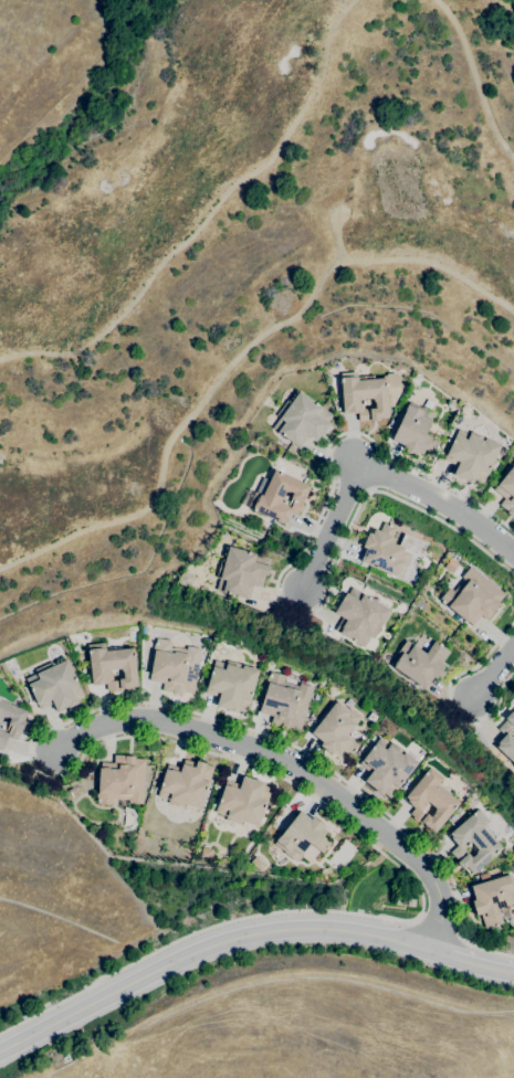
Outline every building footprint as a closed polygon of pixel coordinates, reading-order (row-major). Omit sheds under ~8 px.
[(370,422),(370,421),(358,422),(357,413),(343,414),(339,378),(340,378),(339,373),(356,372),(356,378),(373,377),(373,379),(385,378),(388,419),(379,419),(379,421),(370,422)] [(300,447),(295,445),(272,427),(279,418),(275,415),(286,400),(289,401),(296,391),(297,392),(298,391),(319,406),(332,415),(327,422),(329,424),(324,432),(323,431),(315,441),(308,436),(300,447)] [(450,411),(447,402),(453,400),(457,409),(450,411)] [(416,455),(401,448),(403,445),(391,440),(405,410),(407,404),(408,402),(421,408),(421,406),(434,413),(431,422),(430,422),(424,434),(439,441),(437,446),(438,446),(437,448),(436,448),(433,454),(423,450),(421,454),(417,452),(416,455)] [(463,415),(460,411),(462,406),(468,406),(470,411),(468,414),(463,415)] [(482,486),(473,483),(472,485),(452,475),(457,466),(443,459),(445,455),(454,435),(455,435),(458,430),(469,434),(470,431),(500,446),(487,472),(487,473),(482,486)] [(512,465),(513,462),(513,519),(506,512),(507,511),(499,505),(504,498),(493,489),(513,465),(512,465)] [(284,524),(282,522),(281,524),(254,510),(254,511),(246,508),(248,507),(240,504),(248,489),(255,493),(262,477),(269,480),(273,469),(308,487),(310,488),(305,498),(303,497),(302,501),(303,501),(301,505),(303,506),(300,511),(298,510),(296,515),(290,512),(284,524)] [(397,579),(395,578),(395,577),(359,561),(365,549),(361,547),(367,532),(371,535),(374,529),(379,531),(382,522),(396,527),(389,542),(398,546),(402,535),(424,545),(420,554),(416,552),(415,554),(410,553),(405,566),(403,564),(397,579)] [(243,598),(222,592),(216,590),(219,579),(216,578),(220,559),(221,560),(224,547),(228,548),(228,547),(271,559),(269,567),(266,575),(264,575),(261,588),(256,585),(256,586),(252,585),(249,598),(243,596),(243,598)] [(472,625),(468,622),(466,622),(447,606),(445,607),(440,602),(441,601),(439,600),(449,588),(453,592),(463,579),(461,577),(470,567),(504,594),(497,603),(500,604),(493,611),(494,611),(486,620),(480,615),(472,625)] [(186,586),(179,583),(178,579),(181,572),(186,571),(191,575),(193,579),(189,585),(186,586)] [(364,647),(358,644),(358,645),(338,633),(335,630),(342,617),(333,613),(345,593),(347,594),(352,586),(390,611),(373,638),(369,636),(364,647)] [(181,696),(171,694),(172,693),(161,691),(162,684),(149,681),(150,675),(149,675),(154,651),(153,651),(154,644),(155,644),(156,638),(171,642),(170,648),(186,651),(187,646),(200,648),(192,694),(182,693),(181,696)] [(423,689),(392,667),(394,667),(390,665),(398,654),(397,653),(406,640),(415,646),(424,654),(433,642),(449,652),(440,664),(443,666),(434,679),(432,677),(423,689)] [(106,691),(106,684),(98,685),(98,684),(95,684),(95,683),(92,683),(87,645),(104,643),(105,651),(133,648),(137,687),(106,691)] [(74,656),(71,647),(77,645),(81,654),(74,656)] [(56,711),(52,702),(40,709),(38,704),(36,705),(28,685),(28,684),(25,678),(35,674),(34,669),(51,662),(52,664),(64,658),(76,684),(77,684),(83,697),(76,700),(77,704),(69,708),(67,707),(56,711)] [(237,714),(216,706),(218,697),(204,693),(206,688),(214,660),(225,664),(227,660),(242,665),(259,670),(250,698),(250,699),(245,712),(238,710),(237,714)] [(300,730),(290,728),(289,730),(279,727),(280,727),(270,725),(272,717),(259,712),(268,684),(265,683),(269,672),(285,676),(283,683),(298,687),(300,683),(313,687),(300,730)] [(2,749),(0,748),(0,725),(3,727),(2,731),(8,734),(11,726),(8,723),(10,718),(7,717),(3,718),(2,717),(0,722),(0,700),(28,712),(23,721),(25,721),(21,730),(20,730),(15,740),(8,737),(2,749)] [(349,757),(342,750),(337,755),(334,752),(332,754),(319,746),(322,742),(311,733),(334,702),(335,704),(337,701),(347,709),(348,708),(360,717),(345,736),(358,746),(349,757)] [(512,712),(513,710),(513,728),(513,727),(506,733),(512,738),(513,736),(513,765),(493,744),(503,734),(497,729),(505,720),(504,718),(511,711),(512,712)] [(390,797),(384,793),(381,795),(374,790),(374,789),(364,781),(369,773),(358,764),(379,738),(389,746),(391,742),(417,763),(390,797)] [(113,805),(95,804),(96,794),(97,794),(98,769),(99,769),(101,762),(113,763),(114,755),(124,755),(124,757),(134,757),(134,759),(145,759),(143,804),(128,803),(128,800),(113,800),(113,805)] [(200,810),(168,800),(157,796),(159,791),(158,790),(165,769),(166,769),(167,764),(181,769),(183,759),(196,763),(196,761),(206,764),(213,767),(200,810)] [(433,833),(420,822),(419,823),(419,822),(417,823),(411,818),(412,817),(409,814),(413,808),(409,804),(406,801),(408,800),(405,797),(429,768),(442,779),(439,783),(451,793),(449,795),(459,803),(433,833)] [(258,827),(225,816),(216,812),(217,806),(225,780),(239,785),(242,776),(254,781),(255,779),(264,782),(263,785),(271,789),(258,827)] [(469,875),(463,868),(462,869),(457,863),(458,862),(450,852),(457,846),(450,838),(452,837),(449,834),(478,808),(489,822),(485,825),(495,837),(493,839),(501,848),(472,874),(471,873),(469,875)] [(295,863),(284,853),(286,850),(276,843),(277,843),(275,841),(279,836),(300,811),(310,820),(312,816),(324,826),(322,828),(326,832),(322,836),(331,843),(327,847),(326,849),(325,848),(322,853),(310,843),(301,854),(302,854),(295,863)] [(510,875),(513,888),(513,903),(497,909),(502,924),(485,929),(480,913),(475,916),(471,901),(474,900),(470,886),(506,875),(506,876),(510,875)] [(502,920),(500,911),(510,909),(512,918),(502,920)]
